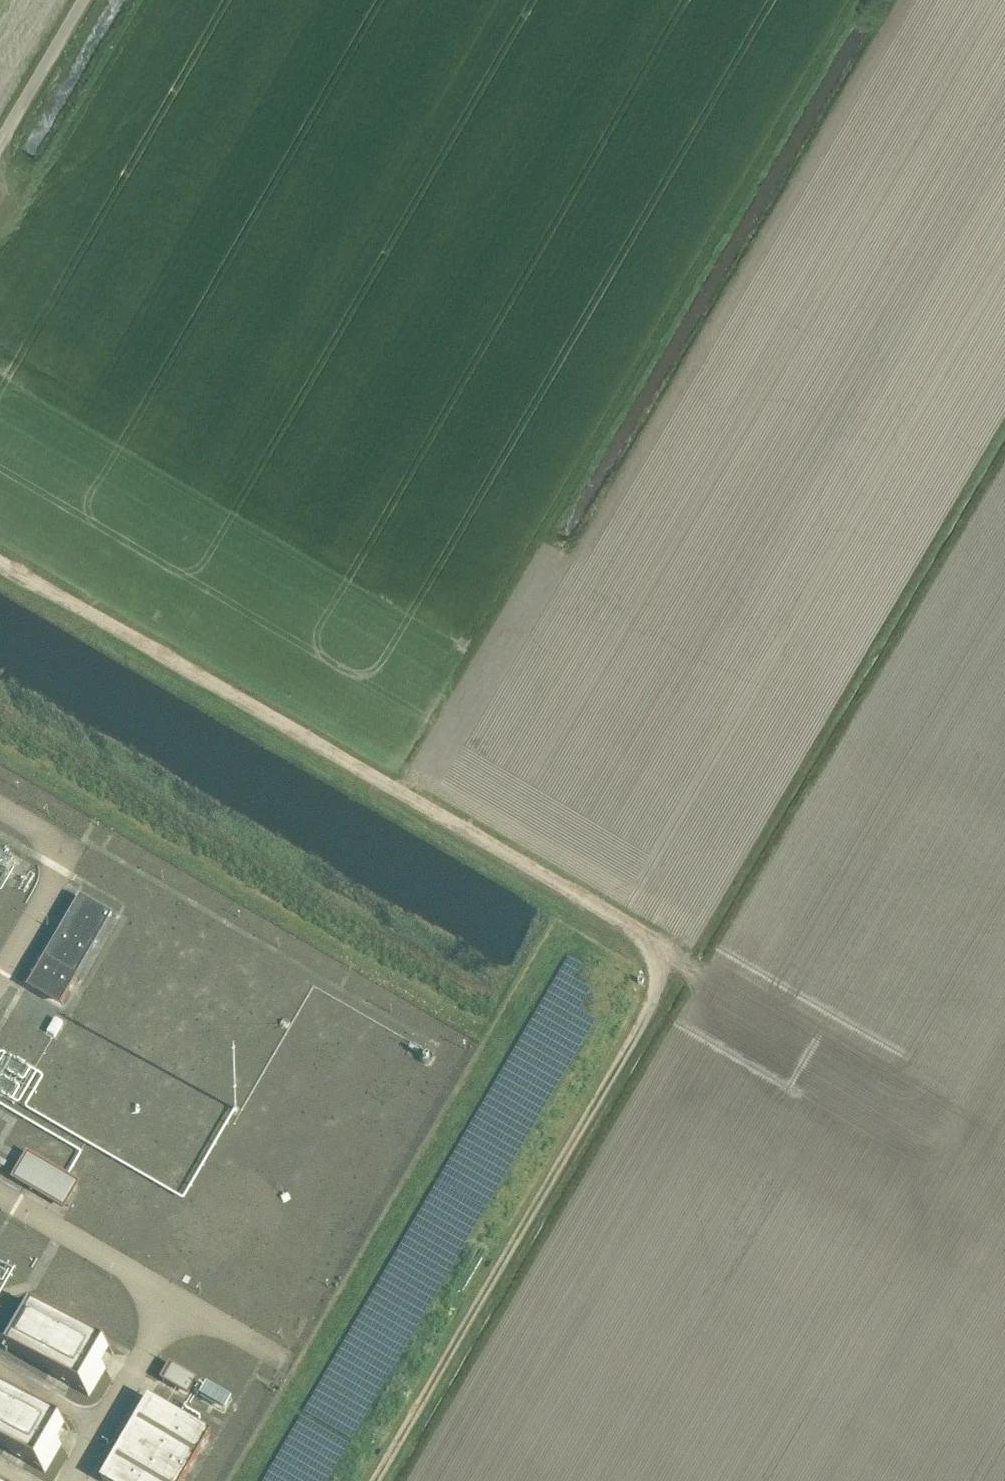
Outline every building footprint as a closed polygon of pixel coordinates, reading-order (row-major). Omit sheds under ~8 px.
[(112,919),(80,900),(26,991),(59,1010),(112,919)] [(80,1186),(27,1155),(10,1182),(64,1213),(80,1186)] [(89,1400),(114,1357),(18,1301),(17,1302),(28,1309),(5,1349),(0,1347),(0,1349),(89,1400)] [(169,1365),(162,1380),(189,1394),(197,1379),(169,1365)] [(224,1411),(229,1400),(205,1389),(200,1400),(224,1411)] [(70,1433),(0,1392),(0,1451),(45,1477),(70,1433)] [(106,1480),(185,1480),(211,1437),(152,1403),(106,1480)]
